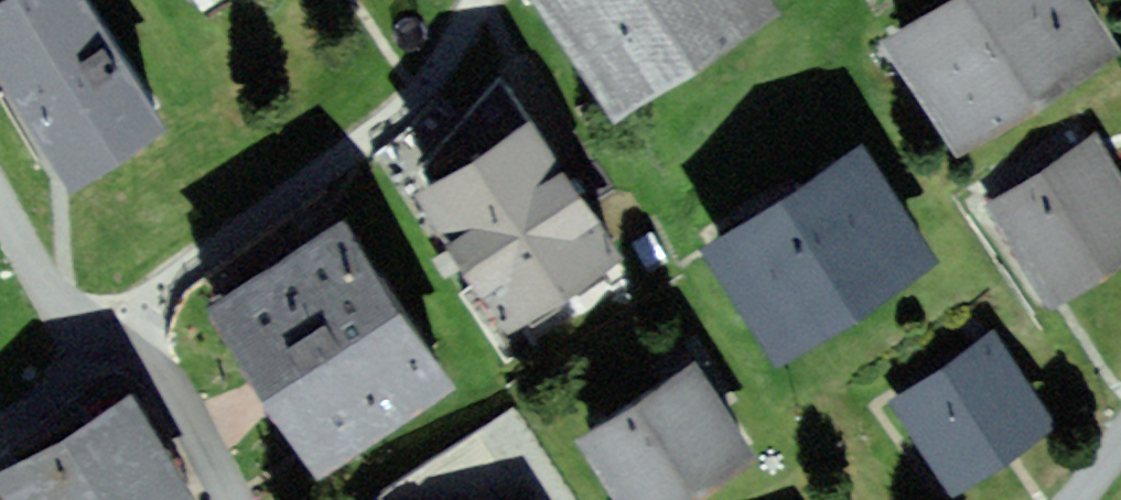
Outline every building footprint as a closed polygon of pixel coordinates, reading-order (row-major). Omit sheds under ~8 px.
[(89,0),(0,0),(0,67),(73,183),(167,124),(89,0)] [(774,0),(541,0),(615,114),(779,7),(774,0)] [(1087,0),(945,0),(885,37),(957,151),(1118,50),(1087,0)] [(623,262),(532,117),(413,191),(505,336),(623,262)] [(1093,136),(989,203),(1054,302),(1120,259),(1120,179),(1093,136)] [(863,147),(706,246),(777,357),(934,258),(863,147)] [(460,384),(348,215),(210,305),(322,474),(460,384)] [(1053,425),(993,333),(890,400),(950,491),(1053,425)] [(694,362),(577,434),(618,499),(691,499),(756,460),(694,362)] [(135,394),(0,468),(0,495),(3,499),(194,499),(135,394)]
